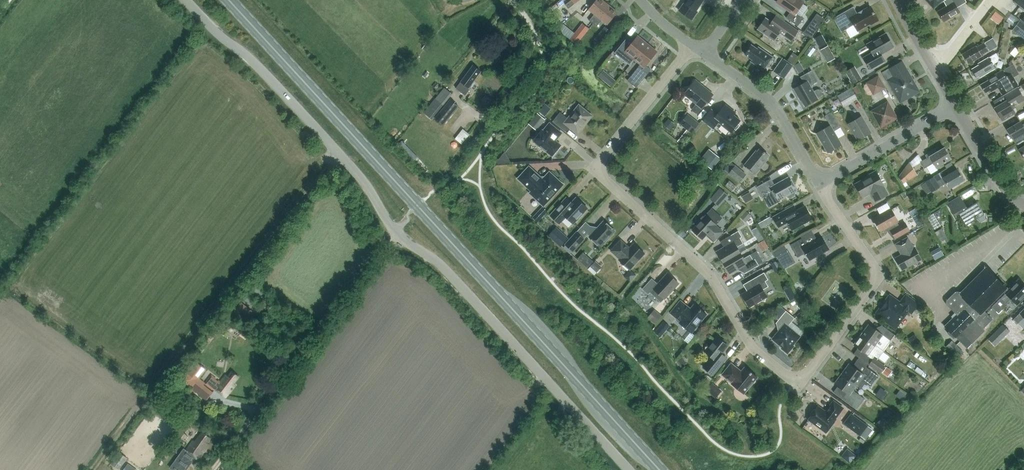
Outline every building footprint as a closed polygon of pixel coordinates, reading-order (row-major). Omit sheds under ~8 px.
[(572,0),(566,5),(569,9),(580,0),(572,0)] [(593,24),(608,5),(601,0),(597,0),(589,10),(594,15),(589,21),(593,24)] [(704,0),(703,0),(686,0),(679,10),(692,19),(698,12),(696,11),(704,0)] [(790,12),(786,17),(798,26),(803,18),(796,13),(804,2),(801,0),(778,0),(777,2),(790,12)] [(943,21),(960,11),(957,6),(966,1),(965,0),(945,0),(944,0),(947,6),(938,11),(943,21)] [(1014,1),(1023,9),(1023,0),(1015,0),(1014,1)] [(618,13),(608,5),(593,24),(597,27),(602,21),(608,26),(618,13)] [(870,25),(878,20),(870,6),(857,14),(853,6),(833,18),(841,32),(850,27),(849,27),(854,25),(858,31),(870,24),(870,25)] [(995,9),(989,17),(998,23),(1003,15),(995,9)] [(562,25),(566,30),(578,21),(573,15),(562,25)] [(798,31),(776,15),(771,22),(766,18),(758,29),(774,40),(779,32),(791,41),(798,31)] [(1020,20),(1012,30),(1023,39),(1023,23),(1020,20)] [(589,29),(582,23),(570,39),(577,44),(589,29)] [(810,23),(804,32),(811,38),(818,28),(810,23)] [(607,34),(601,30),(594,40),(600,44),(607,34)] [(882,54),(894,47),(886,33),(867,44),(872,53),(864,58),(871,70),(886,61),(882,54)] [(814,38),(819,47),(826,43),(822,34),(814,38)] [(628,38),(627,37),(615,52),(625,60),(625,59),(631,64),(635,59),(647,44),(638,36),(630,45),(625,41),(628,38)] [(992,39),(984,43),(988,50),(990,49),(992,51),(997,47),(992,39)] [(989,50),(988,50),(984,43),(977,48),(976,46),(970,49),(971,50),(963,54),(968,63),(976,59),(976,60),(982,56),(981,55),(989,50)] [(657,51),(647,44),(635,59),(641,64),(628,80),(636,87),(650,69),(646,65),(657,51)] [(745,54),(752,59),(751,61),(763,70),(773,57),(759,47),(757,49),(752,45),(745,54)] [(831,52),(828,45),(820,49),(824,56),(831,52)] [(979,65),(972,69),(976,77),(981,74),(982,76),(996,68),(993,64),(997,61),(998,58),(995,53),(978,63),(979,65)] [(793,64),(783,57),(774,71),(784,77),(793,64)] [(920,91),(915,82),(913,83),(901,61),(882,72),(887,81),(887,80),(889,79),(901,100),(911,95),(912,96),(920,92),(920,91)] [(1003,70),(987,78),(988,81),(981,85),(982,87),(985,93),(990,90),(991,91),(998,88),(1000,88),(1002,93),(1018,84),(1014,77),(1019,74),(1014,64),(1003,70)] [(474,84),(473,82),(481,72),(473,66),(456,89),(465,96),(474,84)] [(852,84),(861,78),(854,66),(845,71),(852,84)] [(814,91),(811,86),(818,81),(812,71),(801,77),(805,83),(794,89),(798,95),(799,95),(805,106),(818,99),(818,98),(821,96),(822,95),(823,93),(821,90),(819,89),(817,89),(814,91)] [(878,75),(866,82),(873,95),(885,88),(878,75)] [(609,76),(606,81),(611,85),(615,81),(609,76)] [(696,80),(684,94),(696,103),(693,108),(693,110),(696,113),(698,113),(713,94),(696,80)] [(858,98),(852,87),(837,96),(843,107),(858,98)] [(432,119),(452,94),(444,88),(424,113),(432,119)] [(1015,113),(1013,109),(1020,105),(1019,103),(1023,100),(1023,99),(1023,97),(1018,88),(1005,95),(1008,100),(995,107),(1002,121),(1015,113)] [(443,125),(459,106),(450,99),(434,118),(443,125)] [(888,102),(872,111),(881,127),(897,118),(888,102)] [(548,112),(551,108),(545,103),(542,107),(548,112)] [(741,120),(731,112),(733,110),(725,104),(717,114),(711,109),(703,120),(713,128),(718,122),(731,132),(741,120)] [(579,107),(571,117),(566,117),(560,112),(553,121),(556,124),(561,119),(577,132),(582,127),(584,127),(586,123),(586,121),(591,116),(579,107)] [(536,129),(545,119),(537,112),(528,122),(536,129)] [(828,153),(829,152),(833,153),(834,150),(842,145),(833,129),(840,126),(841,127),(832,112),(825,116),(831,125),(817,133),(825,148),(824,151),(828,152),(828,153)] [(699,123),(688,114),(680,124),(687,129),(677,141),(681,144),(699,123)] [(870,133),(861,117),(850,123),(859,140),(870,133)] [(1022,125),(1020,122),(1007,130),(1015,142),(1023,137),(1023,124),(1022,125)] [(542,130),(533,141),(535,142),(535,144),(538,147),(540,147),(552,156),(561,145),(555,141),(562,133),(549,123),(543,131),(542,130)] [(461,143),(469,133),(462,128),(454,137),(461,143)] [(411,161),(416,156),(400,140),(396,144),(411,161)] [(927,158),(922,161),(925,166),(923,167),(924,168),(927,166),(931,173),(937,169),(936,167),(951,159),(945,148),(937,152),(935,150),(925,155),(927,158)] [(767,160),(766,159),(769,156),(760,149),(758,152),(757,151),(744,165),(755,174),(767,160)] [(712,169),(721,158),(713,152),(704,163),(712,169)] [(501,167),(510,161),(504,153),(496,158),(501,167)] [(899,176),(904,184),(918,176),(910,162),(899,176)] [(746,175),(735,166),(729,173),(740,182),(746,175)] [(531,193),(544,205),(562,185),(549,173),(546,178),(540,178),(529,168),(519,179),(533,191),(531,193)] [(957,170),(937,181),(934,175),(925,181),(931,192),(939,187),(947,183),(950,188),(964,180),(957,170)] [(876,201),(888,195),(883,186),(884,185),(876,172),(868,176),(869,177),(856,184),(862,197),(872,192),(873,194),(872,195),(876,201)] [(794,191),(796,190),(789,178),(775,186),(771,179),(757,187),(763,198),(774,192),(779,200),(787,195),(788,197),(790,198),(794,195),(795,193),(794,191)] [(719,206),(728,195),(720,188),(710,198),(719,206)] [(746,202),(753,198),(750,191),(742,196),(746,202)] [(960,197),(948,204),(956,217),(957,217),(956,215),(959,213),(966,225),(984,214),(977,203),(967,209),(960,197)] [(587,208),(576,198),(572,203),(566,198),(550,215),(560,224),(566,217),(573,224),(587,208)] [(809,222),(809,220),(812,219),(805,206),(797,211),(794,205),(773,217),(779,227),(789,222),(793,229),(803,224),(805,224),(809,222)] [(543,216),(548,211),(543,206),(538,211),(543,216)] [(892,230),(891,231),(896,239),(910,231),(905,223),(899,226),(897,222),(898,221),(891,209),(874,219),(880,231),(889,226),(892,230)] [(752,215),(746,210),(740,216),(746,222),(752,215)] [(912,217),(918,226),(924,223),(919,213),(912,217)] [(700,220),(700,221),(692,230),(703,239),(708,234),(710,237),(709,238),(713,241),(714,240),(715,241),(723,232),(716,225),(716,224),(706,215),(705,216),(703,216),(700,220)] [(927,218),(933,230),(940,226),(933,215),(927,218)] [(758,223),(761,228),(772,221),(770,217),(758,223)] [(589,237),(601,247),(615,231),(604,221),(589,237)] [(584,222),(564,244),(573,252),(593,230),(584,222)] [(757,227),(752,230),(755,236),(760,233),(757,227)] [(941,243),(948,240),(942,227),(935,230),(941,243)] [(717,251),(723,263),(741,253),(737,247),(743,243),(740,238),(742,237),(738,231),(721,241),(724,247),(717,251)] [(554,241),(561,247),(569,238),(563,232),(554,241)] [(806,246),(802,239),(791,245),(798,257),(806,253),(810,260),(829,249),(822,236),(806,246)] [(914,248),(908,237),(896,244),(899,251),(900,252),(901,251),(903,254),(896,258),(902,270),(922,259),(915,247),(914,248)] [(768,247),(764,239),(758,242),(762,250),(768,247)] [(630,270),(645,253),(634,243),(630,248),(621,240),(611,251),(620,259),(619,260),(630,270)] [(780,263),(791,257),(784,245),(773,251),(780,263)] [(934,259),(943,254),(939,247),(930,251),(934,259)] [(583,252),(577,259),(581,262),(588,268),(594,261),(583,252)] [(759,265),(755,259),(753,260),(750,255),(744,259),(741,253),(723,263),(730,274),(741,267),(745,273),(759,265)] [(780,266),(776,260),(771,263),(774,269),(780,266)] [(955,313),(952,316),(954,318),(945,326),(956,337),(968,347),(985,331),(983,328),(993,319),(984,310),(1006,289),(985,267),(984,267),(985,268),(961,292),(960,291),(960,292),(961,293),(958,295),(955,292),(947,300),(946,301),(946,303),(947,305),(955,313)] [(768,286),(765,281),(768,280),(764,272),(750,280),(754,287),(742,294),(749,307),(750,307),(750,306),(761,300),(764,300),(765,298),(767,297),(763,289),(768,286)] [(658,284),(652,278),(642,289),(648,294),(650,292),(661,302),(665,298),(665,299),(679,283),(668,273),(658,284)] [(1019,280),(992,306),(998,313),(1007,305),(1007,304),(1012,299),(1017,304),(1023,297),(1023,285),(1019,280)] [(917,304),(906,296),(900,304),(890,296),(877,314),(896,328),(909,310),(911,312),(917,304)] [(698,327),(698,325),(707,314),(694,304),(691,309),(681,300),(670,313),(681,321),(679,323),(692,333),(694,330),(696,330),(698,327)] [(1013,319),(1018,324),(1023,318),(1023,308),(1013,319)] [(647,317),(655,324),(662,315),(654,309),(647,317)] [(788,353),(794,346),(792,345),(800,336),(788,326),(795,318),(786,311),(776,323),(782,328),(773,339),(783,347),(782,348),(788,353)] [(660,337),(670,325),(664,321),(655,332),(660,337)] [(1010,331),(1004,324),(989,339),(995,346),(1010,331)] [(869,325),(861,335),(876,345),(883,351),(895,335),(882,325),(881,326),(883,327),(879,332),(869,325)] [(913,346),(920,340),(915,334),(908,339),(913,346)] [(883,351),(876,345),(861,335),(854,344),(869,355),(870,353),(878,358),(883,351)] [(717,337),(710,346),(705,346),(706,355),(709,355),(712,357),(704,367),(713,375),(726,358),(721,354),(728,345),(717,337)] [(947,346),(958,358),(964,352),(952,340),(947,346)] [(885,366),(874,358),(869,365),(880,373),(881,372),(885,366)] [(744,394),(752,383),(755,383),(756,381),(756,379),(757,377),(745,367),(741,371),(731,363),(722,375),(732,383),(744,394)] [(866,367),(861,373),(850,364),(842,374),(857,385),(862,388),(866,383),(871,387),(878,376),(866,367)] [(885,366),(881,372),(887,377),(892,371),(885,366)] [(227,397),(236,384),(234,382),(239,375),(232,370),(228,376),(225,374),(219,382),(211,377),(206,385),(214,390),(216,389),(227,397)] [(180,379),(199,393),(205,386),(186,372),(180,379)] [(853,390),(857,385),(842,374),(835,384),(847,393),(842,399),(856,409),(864,398),(853,390)] [(701,382),(706,386),(712,379),(707,375),(701,382)] [(712,382),(706,390),(716,398),(722,390),(712,382)] [(826,433),(836,420),(835,419),(843,408),(834,401),(827,409),(828,410),(827,413),(818,406),(816,409),(814,410),(810,414),(811,417),(808,420),(826,433)] [(860,436),(868,425),(851,413),(843,423),(860,436)] [(194,440),(173,469),(175,469),(185,469),(192,460),(190,459),(194,455),(198,458),(209,444),(207,442),(210,437),(203,432),(196,441),(194,440)] [(847,449),(841,455),(848,462),(854,455),(847,449)] [(119,452),(111,463),(119,469),(128,458),(119,452)]
